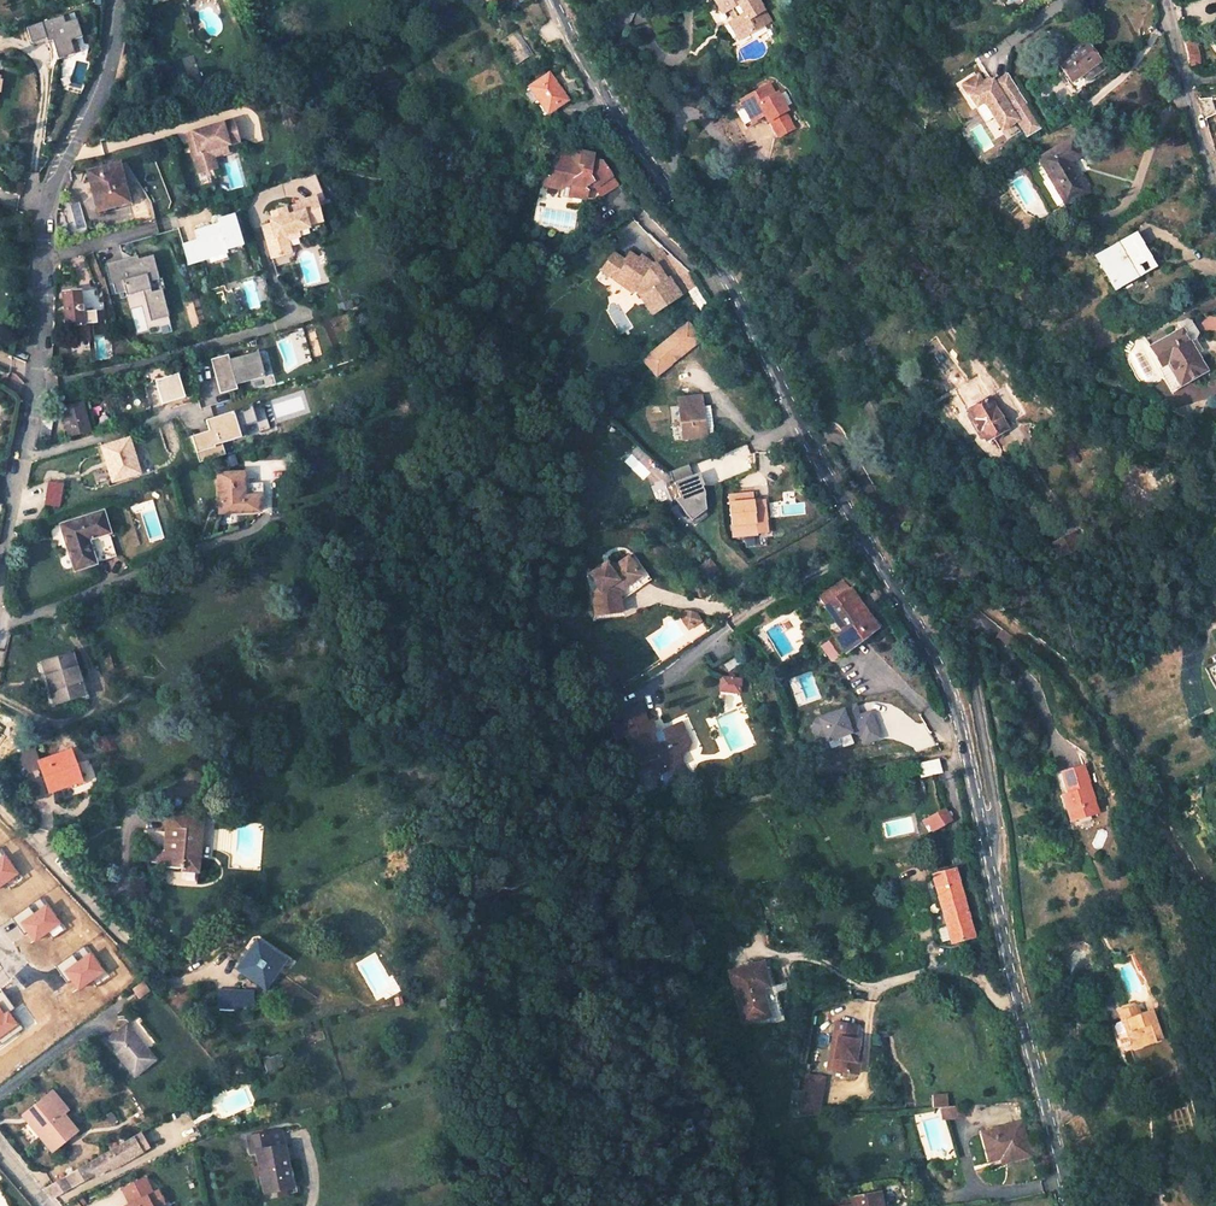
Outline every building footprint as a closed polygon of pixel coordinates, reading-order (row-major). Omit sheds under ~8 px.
[(732,9),(733,9),(734,9),(743,3),(749,13),(739,19),(748,33),(757,28),(761,35),(778,26),(774,18),(769,10),(774,7),(775,7),(771,0),(728,0),(732,9)] [(729,11),(747,43),(761,35),(757,28),(748,33),(739,19),(749,13),(743,3),(734,9),(733,9),(732,9),(729,11)] [(1084,12),(1078,5),(1070,11),(1075,19),(1084,12)] [(769,10),(774,18),(779,15),(775,7),(774,7),(769,10)] [(57,12),(69,47),(74,45),(63,10),(57,12)] [(23,36),(38,31),(39,34),(44,33),(51,53),(69,47),(57,12),(19,24),(23,36)] [(1057,63),(1066,75),(1074,86),(1086,78),(1091,85),(1113,69),(1106,59),(1101,63),(1085,42),(1057,63)] [(1193,42),(1183,45),(1188,66),(1199,64),(1193,42)] [(1091,85),(1086,78),(1074,86),(1066,75),(1064,76),(1078,94),(1091,85)] [(569,104),(552,76),(531,90),(549,117),(569,104)] [(1017,95),(1006,77),(992,86),(990,83),(983,87),(977,77),(960,87),(968,100),(976,95),(994,124),(1010,114),(1004,104),(1017,95)] [(793,154),(808,147),(799,131),(802,129),(793,111),(790,113),(785,104),(756,120),(760,128),(753,132),(761,148),(769,144),(768,141),(779,134),(783,140),(785,139),(793,154)] [(1010,114),(994,124),(997,129),(1014,119),(1010,114)] [(231,120),(188,132),(191,142),(188,143),(195,166),(213,161),(210,149),(224,144),(237,141),(231,120)] [(780,141),(783,140),(779,134),(768,141),(769,144),(776,140),(780,141)] [(1065,206),(1087,193),(1070,164),(1082,157),(1072,141),(1038,162),(1065,206)] [(226,150),(224,144),(210,149),(213,161),(195,166),(196,172),(217,166),(213,154),(226,150)] [(618,184),(602,162),(591,162),(592,154),(570,150),(569,157),(558,155),(556,163),(548,161),(545,163),(542,184),(559,188),(571,180),(568,195),(584,198),(585,190),(595,186),(602,195),(618,184)] [(1004,152),(992,164),(998,170),(1011,159),(1004,152)] [(127,198),(118,163),(88,172),(98,210),(116,205),(115,201),(127,198)] [(296,206),(276,211),(278,219),(272,221),(269,221),(270,224),(262,227),(271,258),(290,253),(287,241),(285,235),(297,231),(308,228),(308,226),(321,221),(314,198),(295,203),(296,206)] [(276,211),(270,213),(272,221),(278,219),(276,211)] [(197,241),(182,245),(188,266),(203,261),(202,256),(225,249),(226,252),(242,247),(233,217),(217,222),(219,228),(209,231),(208,228),(194,232),(197,241)] [(299,238),(297,231),(285,235),(287,241),(299,238)] [(1147,255),(1135,235),(1099,256),(1125,300),(1151,285),(1137,261),(1147,255)] [(647,282),(647,283),(653,290),(655,288),(664,298),(668,295),(672,300),(684,290),(679,285),(686,278),(678,268),(676,270),(674,267),(683,259),(667,240),(659,246),(665,253),(662,256),(659,260),(655,256),(657,253),(653,249),(650,253),(641,246),(634,255),(638,257),(631,268),(639,272),(637,274),(647,282)] [(631,268),(638,257),(634,255),(624,247),(616,257),(618,267),(623,271),(631,268)] [(126,261),(106,266),(111,284),(114,284),(117,295),(126,293),(128,297),(145,292),(162,288),(154,255),(136,260),(137,265),(128,268),(126,261)] [(918,279),(926,273),(912,255),(904,261),(918,279)] [(1161,279),(1147,255),(1137,261),(1151,285),(1161,279)] [(162,288),(145,292),(152,318),(169,314),(162,288)] [(82,322),(79,292),(63,294),(67,327),(69,343),(85,341),(83,325),(82,322)] [(90,304),(80,305),(82,322),(92,321),(90,304)] [(694,316),(649,354),(662,370),(707,331),(694,316)] [(1174,323),(1180,331),(1183,330),(1190,342),(1196,332),(1188,319),(1183,318),(1174,323)] [(1180,385),(1206,370),(1197,354),(1191,343),(1190,342),(1183,330),(1151,348),(1162,367),(1167,363),(1180,385)] [(95,345),(104,343),(102,336),(93,339),(95,345)] [(1197,354),(1202,351),(1196,340),(1191,343),(1197,354)] [(229,354),(211,359),(221,393),(238,389),(237,384),(266,376),(259,351),(230,359),(229,354)] [(1160,368),(1173,389),(1180,385),(1167,363),(1162,367),(1160,368)] [(154,379),(162,404),(187,396),(179,371),(154,379)] [(971,382),(962,387),(970,401),(978,396),(971,382)] [(700,395),(676,398),(680,439),(704,437),(704,436),(701,404),(700,395)] [(1006,430),(989,398),(968,410),(986,442),(1006,430)] [(701,404),(704,436),(716,434),(712,402),(701,404)] [(85,404),(59,410),(66,438),(92,432),(85,404)] [(220,436),(192,444),(196,459),(225,451),(220,436)] [(112,481),(137,475),(132,457),(134,456),(129,439),(102,446),(112,481)] [(643,480),(658,466),(636,442),(621,457),(643,480)] [(703,486),(705,485),(700,473),(694,475),(689,464),(670,472),(675,483),(681,498),(676,500),(692,521),(707,509),(705,491),(703,486)] [(216,477),(218,514),(257,512),(256,499),(241,500),(241,487),(240,476),(216,477)] [(57,508),(63,486),(50,483),(45,505),(57,508)] [(681,498),(675,483),(666,487),(672,501),(676,500),(681,498)] [(256,486),(241,487),(241,500),(256,499),(256,486)] [(751,501),(750,494),(728,496),(732,537),(754,535),(754,533),(765,532),(762,500),(751,501)] [(74,571),(114,557),(100,514),(60,528),(69,555),(64,557),(62,560),(61,564),(63,568),(66,570),(69,571),(73,569),(74,571)] [(1065,550),(1080,538),(1074,529),(1058,541),(1065,550)] [(602,560),(587,573),(595,585),(591,588),(594,611),(620,607),(617,587),(638,570),(624,552),(611,562),(610,563),(612,565),(608,569),(604,563),(602,560)] [(880,629),(850,587),(822,607),(840,631),(832,637),(844,654),(880,629)] [(771,608),(752,619),(758,629),(776,619),(771,608)] [(685,610),(679,614),(688,629),(701,620),(696,612),(685,610)] [(844,654),(832,637),(821,645),(834,662),(844,654)] [(1205,668),(1215,688),(1215,655),(1211,658),(1214,664),(1205,668)] [(82,697),(72,656),(43,664),(53,704),(82,697)] [(739,682),(719,680),(717,694),(738,697),(739,682)] [(874,740),(891,736),(885,709),(873,712),(869,712),(866,702),(830,710),(825,717),(828,729),(837,727),(838,732),(864,726),(873,732),(874,740)] [(632,711),(610,722),(619,743),(627,740),(637,765),(647,760),(655,778),(656,778),(660,789),(667,789),(678,784),(678,782),(679,781),(683,779),(678,768),(679,767),(675,758),(687,753),(688,744),(680,724),(659,733),(654,731),(650,723),(647,724),(641,711),(634,715),(632,711)] [(24,775),(39,770),(48,795),(80,782),(68,753),(37,765),(31,750),(17,756),(24,775)] [(921,777),(940,772),(937,759),(918,765),(921,777)] [(1096,811),(1084,771),(1061,779),(1067,800),(1062,802),(1067,820),(1096,811)] [(950,819),(944,809),(928,819),(934,828),(950,819)] [(200,857),(202,814),(167,812),(166,850),(154,850),(153,858),(162,859),(162,863),(185,864),(185,857),(200,857)] [(0,848),(0,887),(19,874),(1,848),(0,848)] [(200,857),(185,857),(185,864),(200,865),(200,857)] [(973,936),(954,868),(931,875),(946,926),(941,927),(943,932),(939,933),(941,943),(950,940),(950,943),(973,936)] [(59,924),(41,898),(12,919),(23,935),(27,933),(33,942),(59,924)] [(686,913),(670,919),(676,936),(692,930),(686,913)] [(269,947),(260,941),(255,949),(263,955),(269,947)] [(105,973),(85,946),(56,967),(67,982),(70,980),(79,992),(105,973)] [(276,986),(292,964),(269,947),(263,955),(255,949),(244,964),(252,970),(246,978),(262,989),(268,980),(276,986)] [(761,961),(725,969),(737,1021),(768,1014),(758,977),(765,975),(761,961)] [(244,964),(238,972),(246,978),(252,970),(244,964)] [(262,989),(270,995),(276,986),(268,980),(262,989)] [(254,992),(218,990),(217,1007),(253,1009),(254,992)] [(20,1025),(10,1010),(13,1009),(2,992),(0,993),(0,1038),(20,1025)] [(1127,1008),(1131,1018),(1136,1016),(1133,1007),(1127,1008)] [(1108,1026),(1118,1054),(1159,1039),(1149,1011),(1136,1016),(1131,1018),(1127,1008),(1114,1013),(1117,1022),(1108,1026)] [(854,1054),(855,1047),(857,1037),(854,1036),(850,1036),(853,1021),(835,1018),(832,1033),(830,1047),(835,1047),(832,1066),(857,1069),(858,1056),(857,1056),(851,1055),(851,1053),(854,1054)] [(126,1026),(105,1042),(133,1079),(155,1062),(126,1026)] [(279,1058),(266,1062),(268,1069),(281,1066),(279,1058)] [(812,1076),(794,1078),(796,1095),(814,1093),(812,1076)] [(53,1095),(68,1114),(73,1109),(58,1091),(53,1095)] [(814,1093),(796,1095),(798,1115),(816,1113),(814,1093)] [(29,1124),(54,1154),(82,1130),(68,1114),(53,1095),(34,1111),(39,1117),(29,1124)] [(967,1117),(966,1105),(958,1106),(959,1118),(967,1117)] [(34,1111),(25,1119),(29,1124),(39,1117),(34,1111)] [(1031,1153),(1022,1120),(984,1131),(992,1163),(1031,1153)] [(267,1190),(291,1186),(284,1145),(281,1130),(247,1136),(250,1151),(256,1150),(259,1164),(262,1164),(267,1190)] [(116,1160),(118,1163),(147,1144),(141,1133),(65,1178),(66,1180),(47,1191),(54,1199),(96,1176),(94,1173),(116,1160)] [(264,1191),(267,1190),(262,1164),(259,1164),(264,1191)] [(163,1203),(157,1190),(152,1193),(144,1178),(122,1189),(130,1203),(124,1205),(158,1205),(163,1203)] [(851,1198),(853,1205),(881,1205),(879,1193),(851,1198)]
